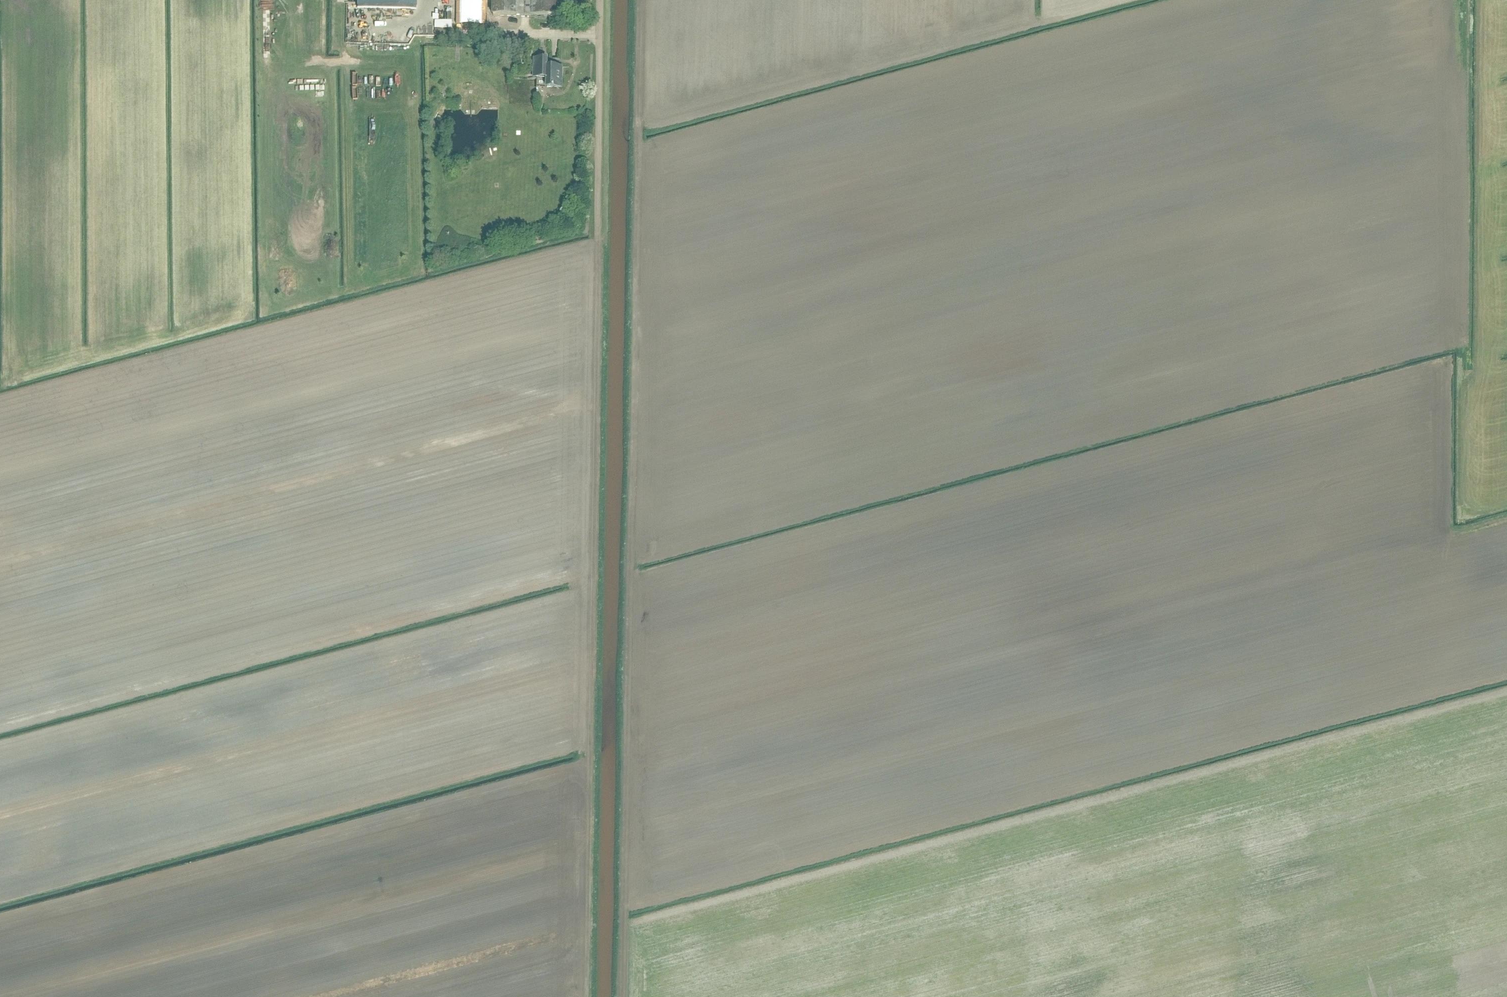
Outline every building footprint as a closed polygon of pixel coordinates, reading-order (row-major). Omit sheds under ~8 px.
[(415,10),(416,0),(357,0),(357,9),(415,10)] [(494,17),(557,19),(558,0),(494,0),(494,17)] [(547,88),(562,88),(562,76),(560,76),(560,67),(547,67),(547,59),(537,59),(537,76),(548,77),(547,88)]
